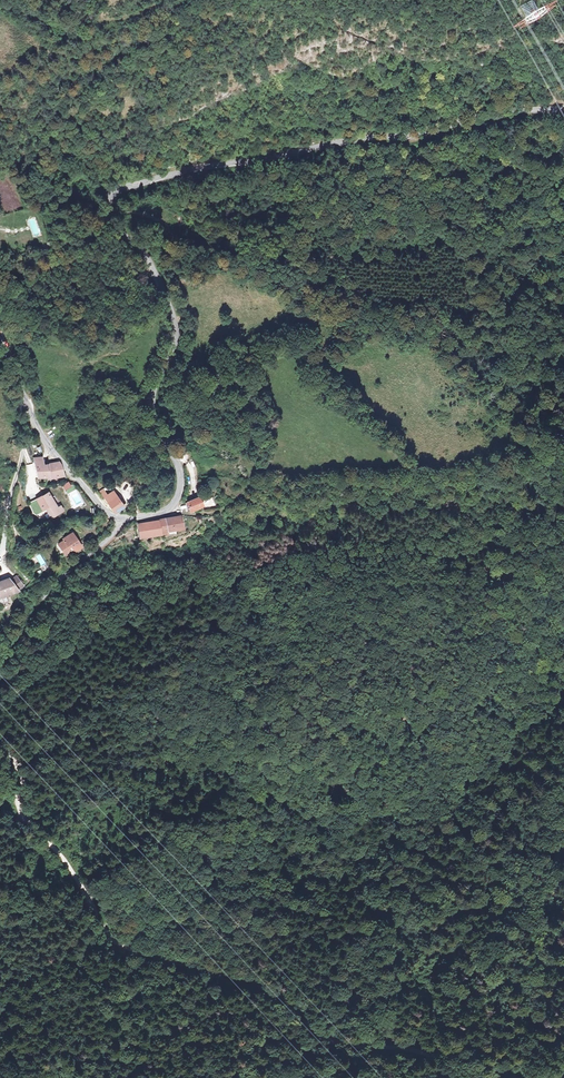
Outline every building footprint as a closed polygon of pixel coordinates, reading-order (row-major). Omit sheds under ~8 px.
[(41,454),(33,456),(38,477),(48,474),(49,476),(64,472),(60,458),(43,462),(41,454)] [(65,491),(71,487),(69,482),(62,485),(65,491)] [(114,491),(105,497),(116,514),(125,508),(114,491)] [(32,494),(24,498),(31,510),(36,514),(48,508),(52,514),(63,508),(61,503),(56,505),(48,492),(36,498),(35,498),(32,494)] [(197,498),(185,504),(189,514),(202,508),(197,498)] [(183,513),(167,516),(170,530),(186,526),(183,513)] [(167,516),(139,522),(142,539),(171,533),(170,530),(167,516)] [(65,538),(59,541),(66,552),(71,549),(80,544),(73,532),(64,537),(65,538)] [(41,567),(46,565),(39,553),(34,556),(41,567)] [(0,581),(0,596),(19,587),(13,576),(8,579),(7,577),(0,581)]
